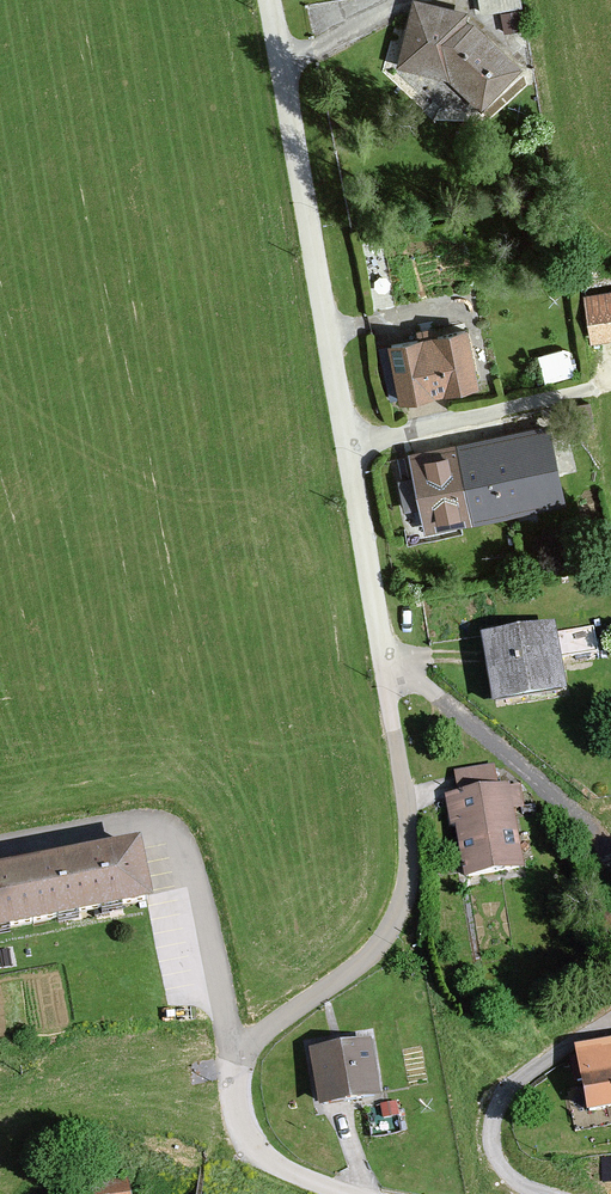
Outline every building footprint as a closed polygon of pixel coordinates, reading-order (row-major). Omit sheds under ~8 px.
[(487,10),(527,0),(484,0),(487,10)] [(472,13),(413,1),(398,64),(444,75),(483,109),(526,63),(472,13)] [(582,293),(591,340),(610,336),(610,288),(582,293)] [(471,325),(389,337),(399,403),(480,392),(471,325)] [(549,425),(407,451),(420,525),(562,500),(549,425)] [(554,624),(483,635),(494,705),(565,694),(554,624)] [(604,627),(565,630),(567,656),(606,653),(604,627)] [(446,795),(465,881),(532,866),(514,781),(446,795)] [(0,868),(0,925),(147,900),(137,845),(0,868)] [(373,1041),(310,1050),(318,1109),(381,1101),(373,1041)] [(590,1050),(593,1075),(583,1077),(588,1111),(610,1108),(610,1047),(590,1050)] [(96,1178),(97,1193),(135,1193),(134,1177),(96,1178)]
